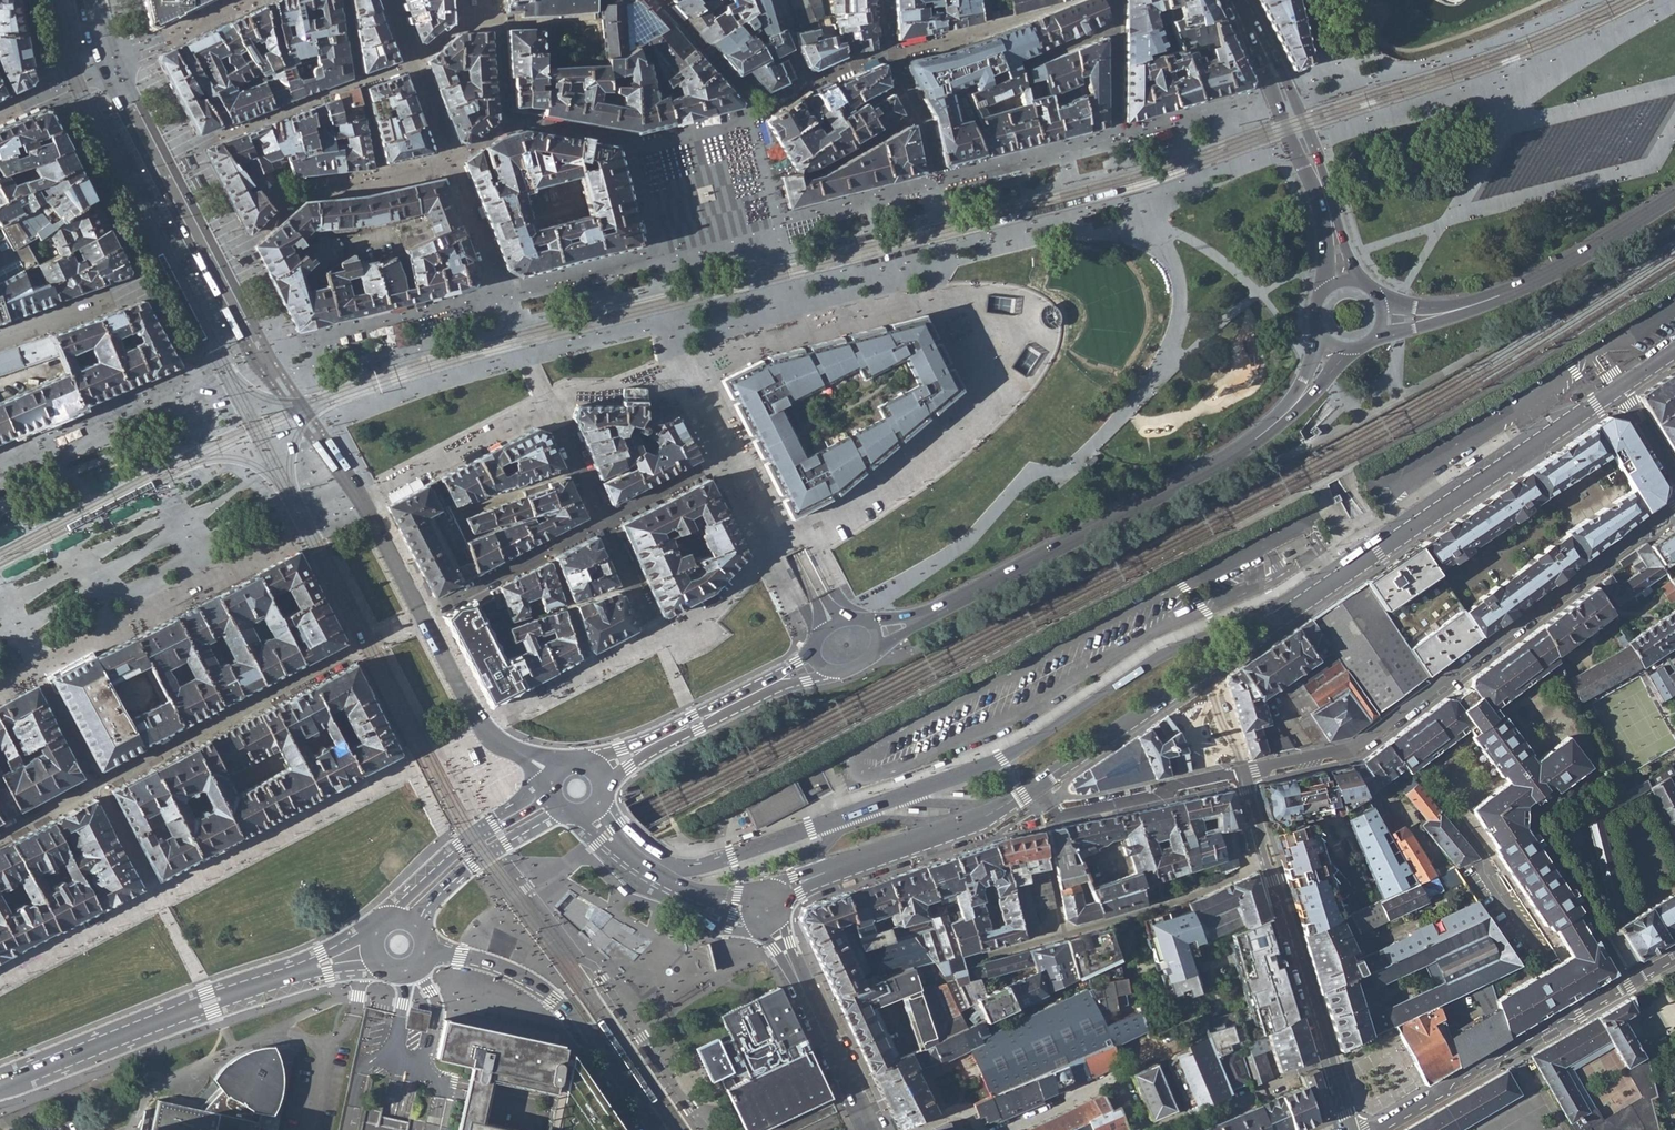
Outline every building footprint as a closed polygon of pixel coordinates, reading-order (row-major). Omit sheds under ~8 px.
[(25,35),(17,0),(0,0),(0,35),(25,35)] [(152,29),(212,0),(144,0),(148,26),(152,29)] [(228,4),(226,0),(217,0),(195,9),(198,16),(228,4)] [(272,1),(280,43),(287,53),(290,58),(292,62),(295,61),(294,57),(312,53),(311,46),(309,36),(305,36),(303,31),(299,31),(296,18),(293,0),(274,0),(272,1)] [(299,31),(303,31),(305,36),(309,36),(311,46),(345,42),(341,16),(310,27),(308,16),(301,18),(299,9),(307,8),(306,0),(293,0),(296,18),(299,31)] [(307,8),(308,16),(310,27),(341,16),(338,0),(306,0),(307,8)] [(354,18),(377,9),(374,0),(351,0),(354,18)] [(419,40),(422,41),(448,21),(446,0),(403,0),(419,40)] [(504,2),(505,2),(506,8),(505,8),(505,12),(506,12),(521,12),(522,17),(596,11),(596,5),(600,5),(600,0),(504,0),(504,2)] [(630,1),(631,2),(640,12),(652,27),(630,38),(632,48),(674,28),(676,27),(676,26),(655,3),(652,0),(633,0),(630,1)] [(688,18),(702,10),(699,5),(702,3),(701,0),(679,0),(673,2),(688,18)] [(727,11),(713,19),(714,21),(698,31),(708,42),(754,14),(750,0),(729,0),(725,2),(727,11)] [(757,27),(758,29),(762,34),(763,37),(775,33),(775,32),(772,15),(769,0),(750,0),(754,14),(757,27)] [(798,45),(819,38),(812,18),(805,0),(790,0),(801,32),(796,32),(798,45)] [(812,18),(824,16),(820,0),(805,0),(812,18)] [(834,15),(852,13),(851,0),(834,0),(834,15)] [(872,0),(851,0),(852,13),(872,11),(872,0)] [(942,0),(894,0),(894,11),(919,7),(918,2),(925,1),(926,7),(943,5),(942,0)] [(943,5),(952,3),(954,15),(942,18),(942,30),(962,26),(981,22),(980,9),(979,9),(978,0),(967,0),(961,0),(942,0),(943,5)] [(1008,3),(1013,14),(1067,0),(1007,0),(1008,3)] [(1106,19),(1104,11),(1103,9),(1100,0),(1085,0),(1067,7),(1079,34),(1083,35),(1087,33),(1089,29),(1106,19)] [(1163,0),(1152,0),(1122,8),(1122,37),(1159,28),(1172,25),(1167,7),(1165,7),(1163,0)] [(1210,0),(1163,0),(1165,7),(1167,7),(1172,25),(1174,30),(1209,20),(1219,18),(1210,0)] [(1296,0),(1256,0),(1292,71),(1311,61),(1299,14),(1296,0)] [(272,1),(263,5),(269,42),(275,57),(287,53),(280,43),(272,1)] [(631,2),(624,4),(624,17),(625,51),(632,48),(630,38),(652,27),(640,12),(631,2)] [(601,19),(605,59),(612,58),(625,52),(625,51),(624,17),(624,4),(624,3),(600,5),(600,11),(601,19)] [(952,3),(943,5),(942,10),(925,13),(924,7),(919,7),(894,11),(895,24),(926,20),(942,18),(954,15),(952,3)] [(263,5),(243,15),(267,69),(277,64),(275,57),(269,42),(263,5)] [(1060,42),(1079,34),(1067,7),(1049,14),(1060,42)] [(688,18),(698,31),(714,21),(713,19),(707,8),(702,10),(688,18)] [(354,18),(359,48),(388,38),(377,9),(354,18)] [(875,22),(872,11),(852,13),(834,15),(830,15),(832,28),(838,27),(875,22)] [(708,42),(717,53),(757,27),(754,14),(708,42)] [(1036,52),(1060,42),(1049,14),(1025,24),(1036,52)] [(243,15),(228,23),(243,48),(249,58),(258,73),(265,70),(267,69),(243,15)] [(843,56),(843,55),(841,42),(835,43),(832,28),(830,15),(824,16),(812,18),(819,38),(798,45),(806,67),(813,70),(843,56)] [(896,40),(942,30),(942,18),(926,20),(895,24),(896,40)] [(1250,81),(1219,18),(1209,20),(1217,47),(1230,93),(1248,88),(1250,81)] [(1174,30),(1180,51),(1182,54),(1191,51),(1193,54),(1196,63),(1212,58),(1209,50),(1217,47),(1209,20),(1174,30)] [(875,22),(838,27),(841,42),(843,55),(879,48),(877,36),(875,22)] [(228,23),(213,30),(226,51),(224,60),(228,63),(230,67),(239,83),(258,73),(249,58),(241,62),(237,53),(243,48),(228,23)] [(1015,62),(1036,52),(1025,24),(1003,32),(1015,62)] [(717,53),(718,54),(758,29),(757,27),(717,53)] [(507,30),(508,57),(543,55),(543,53),(554,53),(553,28),(549,28),(541,28),(541,29),(532,30),(532,29),(507,30)] [(626,76),(649,72),(659,69),(664,79),(671,76),(675,73),(684,68),(679,62),(693,51),(674,28),(632,48),(625,51),(625,52),(612,58),(605,59),(605,65),(606,78),(626,76)] [(1159,28),(1122,37),(1123,49),(1123,63),(1123,66),(1139,61),(1158,57),(1166,54),(1159,28)] [(737,76),(768,60),(764,53),(771,50),(766,41),(760,44),(755,39),(762,34),(758,29),(718,54),(737,76)] [(213,30),(185,43),(196,66),(201,64),(210,82),(205,84),(208,88),(225,83),(220,73),(219,69),(214,56),(226,51),(213,30)] [(780,30),(775,32),(775,33),(763,37),(766,41),(771,50),(775,57),(790,50),(783,36),(780,30)] [(967,94),(1019,72),(1015,62),(1003,32),(958,50),(958,57),(954,57),(957,65),(959,75),(967,94)] [(489,33),(458,35),(460,69),(463,69),(464,80),(458,81),(451,81),(452,84),(459,100),(467,100),(467,95),(475,95),(475,99),(493,98),(489,33)] [(4,75),(32,67),(25,35),(0,35),(0,66),(4,75)] [(427,61),(437,89),(452,84),(451,81),(447,70),(450,70),(450,71),(451,71),(452,71),(453,71),(453,70),(457,69),(460,69),(458,35),(427,61)] [(396,60),(388,38),(359,48),(363,73),(396,60)] [(1084,132),(1103,126),(1104,39),(1102,38),(1073,50),(1076,78),(1077,77),(1082,77),(1086,95),(1084,95),(1080,97),(1084,131),(1084,132)] [(351,78),(345,42),(311,46),(312,53),(320,52),(321,57),(313,58),(313,62),(315,62),(320,76),(322,88),(351,78)] [(185,43),(172,49),(199,92),(203,90),(208,100),(205,102),(220,127),(230,123),(208,88),(205,84),(196,66),(185,43)] [(1191,51),(1182,54),(1199,101),(1230,93),(1217,47),(1209,50),(1212,58),(1196,63),(1193,54),(1191,51)] [(199,135),(220,127),(205,102),(199,92),(172,49),(159,55),(158,60),(196,133),(199,135)] [(768,60),(775,57),(771,50),(764,53),(768,60)] [(958,57),(958,50),(922,58),(910,60),(908,61),(906,62),(905,64),(905,66),(905,67),(905,70),(911,81),(941,73),(941,70),(957,65),(954,57),(958,57)] [(1076,78),(1073,50),(1040,64),(1044,79),(1048,95),(1049,95),(1049,97),(1053,96),(1078,84),(1077,77),(1076,78)] [(714,74),(693,51),(679,62),(684,68),(675,73),(671,76),(664,79),(668,87),(675,84),(690,76),(697,84),(714,74)] [(1166,54),(1158,57),(1162,73),(1164,80),(1172,108),(1199,101),(1182,54),(1180,51),(1166,54)] [(302,95),(299,83),(296,75),(290,77),(286,66),(293,65),(292,62),(290,58),(287,53),(275,57),(277,64),(291,99),(302,95)] [(508,57),(509,76),(525,76),(544,75),(544,69),(543,57),(554,57),(554,53),(543,53),(543,55),(508,57)] [(299,83),(302,95),(322,88),(320,76),(315,62),(313,62),(313,58),(313,57),(293,65),(296,75),(299,83)] [(1149,115),(1172,108),(1164,80),(1159,82),(1157,75),(1162,73),(1158,57),(1139,61),(1143,80),(1146,80),(1147,80),(1148,84),(1143,85),(1144,89),(1149,115)] [(790,58),(787,60),(794,78),(802,75),(796,61),(790,58)] [(766,91),(794,78),(787,60),(752,75),(766,91)] [(1123,122),(1149,115),(1144,89),(1138,87),(1137,83),(1140,83),(1143,80),(1139,61),(1123,66),(1123,122)] [(272,106),(291,99),(277,64),(267,69),(265,70),(267,75),(267,78),(261,81),(272,106)] [(881,64),(831,86),(840,100),(855,91),(884,73),(882,64),(881,64)] [(1038,143),(1059,138),(1049,97),(1049,95),(1048,95),(1036,98),(1033,82),(1044,79),(1040,64),(1019,72),(1038,143)] [(296,75),(293,65),(286,66),(290,77),(296,75)] [(605,65),(554,68),(544,69),(544,75),(544,115),(635,131),(632,88),(624,88),(613,89),(613,95),(619,99),(619,106),(596,102),(598,94),(607,94),(607,90),(606,78),(605,65)] [(944,167),(982,157),(967,120),(976,117),(967,94),(959,75),(957,65),(941,70),(941,73),(948,91),(922,98),(921,98),(931,117),(938,150),(944,167)] [(34,79),(32,67),(4,75),(13,92),(31,84),(34,79)] [(220,73),(225,83),(228,88),(239,83),(230,67),(220,73)] [(627,83),(624,83),(624,88),(632,88),(635,131),(635,133),(643,131),(659,127),(673,124),(665,99),(665,96),(655,98),(649,72),(626,76),(627,83)] [(1019,72),(967,94),(976,117),(967,120),(982,157),(1038,143),(1019,72)] [(887,86),(884,73),(855,91),(861,100),(887,86)] [(941,73),(911,81),(915,88),(921,87),(922,98),(948,91),(941,73)] [(740,103),(714,74),(697,84),(690,76),(675,84),(676,86),(681,85),(683,94),(665,99),(673,124),(673,126),(684,123),(688,122),(694,120),(700,119),(702,118),(702,116),(736,108),(738,107),(740,103)] [(366,89),(385,164),(431,153),(402,75),(366,89)] [(408,76),(410,87),(417,86),(415,75),(408,76)] [(526,112),(544,115),(544,75),(525,76),(526,112)] [(511,110),(526,112),(525,76),(509,76),(511,110)] [(230,123),(272,106),(261,81),(231,93),(228,88),(225,83),(208,88),(230,123)] [(437,89),(444,109),(459,100),(452,84),(437,89)] [(831,86),(814,94),(825,110),(832,106),(840,100),(831,86)] [(336,96),(322,102),(330,126),(335,125),(344,123),(341,109),(360,104),(357,88),(336,94),(336,96)] [(205,102),(208,100),(203,90),(199,92),(205,102)] [(808,91),(779,109),(770,115),(771,117),(765,121),(770,143),(777,142),(813,121),(811,119),(825,110),(814,94),(811,95),(808,91)] [(837,114),(861,100),(855,91),(840,100),(832,106),(837,114)] [(891,94),(867,109),(866,109),(878,128),(879,128),(902,115),(891,94)] [(1059,138),(1084,131),(1080,97),(1079,96),(1067,102),(1067,104),(1056,106),(1053,96),(1049,97),(1059,138)] [(495,121),(493,98),(475,99),(467,100),(459,100),(444,109),(456,141),(463,143),(495,121)] [(322,102),(311,106),(315,126),(313,127),(319,153),(335,150),(334,146),(332,138),(332,133),(330,126),(322,102)] [(863,103),(839,118),(854,142),(878,128),(866,109),(867,109),(863,103)] [(363,118),(360,104),(341,109),(344,123),(363,118)] [(311,106),(287,116),(291,130),(292,130),(304,157),(313,155),(319,153),(313,127),(315,126),(311,106)] [(825,110),(811,119),(813,121),(777,142),(796,172),(798,174),(832,158),(855,145),(854,142),(839,118),(837,114),(832,106),(825,110)] [(43,109),(27,116),(37,140),(47,136),(59,131),(48,110),(43,109)] [(0,128),(0,161),(12,157),(15,155),(14,151),(13,150),(19,147),(20,149),(21,153),(24,152),(35,148),(34,144),(33,142),(37,140),(27,116),(5,126),(0,128)] [(287,116),(276,121),(281,141),(275,143),(276,149),(280,156),(289,152),(291,161),(304,157),(292,130),(291,130),(287,116)] [(365,132),(363,118),(344,123),(335,125),(337,131),(332,133),(332,138),(345,136),(365,132)] [(269,124),(244,134),(256,158),(276,149),(275,143),(281,141),(276,121),(269,124)] [(906,126),(878,142),(888,181),(888,182),(919,174),(916,154),(911,125),(906,126)] [(495,181),(491,182),(494,197),(520,189),(515,169),(524,167),(529,189),(580,176),(576,159),(577,159),(575,153),(576,153),(579,139),(523,128),(498,139),(485,148),(495,181)] [(59,131),(47,136),(48,139),(49,142),(35,148),(24,152),(25,156),(13,160),(12,157),(0,161),(0,164),(6,178),(31,171),(69,150),(61,134),(59,131)] [(371,161),(365,132),(345,136),(346,144),(334,146),(335,150),(339,150),(343,171),(373,169),(371,161)] [(244,134),(218,144),(245,176),(268,170),(275,168),(282,166),(284,166),(284,163),(280,156),(276,149),(256,158),(244,134)] [(702,162),(725,156),(719,134),(697,140),(702,162)] [(615,147),(579,139),(576,153),(583,154),(584,157),(577,159),(576,159),(580,176),(590,215),(593,230),(606,227),(607,234),(595,236),(600,255),(609,252),(609,253),(640,245),(615,147)] [(818,199),(888,181),(878,142),(820,176),(800,181),(799,177),(798,174),(780,179),(780,182),(781,186),(785,198),(787,205),(787,208),(790,207),(818,200),(818,199)] [(276,212),(274,210),(257,191),(250,194),(248,189),(254,186),(245,176),(218,144),(205,149),(204,150),(246,233),(248,233),(272,212),(274,214),(276,212)] [(69,150),(31,171),(6,178),(0,164),(0,207),(16,198),(35,190),(38,188),(77,167),(69,150)] [(316,174),(343,171),(339,150),(335,150),(319,153),(313,155),(316,174)] [(465,163),(481,205),(494,200),(494,197),(491,182),(480,151),(465,163)] [(284,163),(288,162),(291,161),(289,152),(280,156),(284,163)] [(137,165),(130,153),(125,156),(132,168),(137,165)] [(294,176),(316,174),(313,155),(304,157),(291,161),(288,162),(292,172),(294,176)] [(191,168),(184,157),(180,159),(186,171),(191,168)] [(35,190),(16,198),(0,207),(0,227),(23,216),(82,176),(77,167),(38,188),(43,196),(39,198),(35,190)] [(111,179),(105,167),(100,170),(107,181),(111,179)] [(273,181),(268,170),(245,176),(254,186),(257,191),(274,210),(282,203),(278,189),(275,190),(273,181)] [(37,241),(48,235),(94,200),(82,176),(23,216),(37,241)] [(201,188),(195,176),(190,179),(197,190),(201,188)] [(361,198),(314,202),(316,230),(316,240),(305,250),(306,252),(312,258),(313,257),(324,270),(339,262),(349,257),(335,236),(335,228),(358,226),(369,224),(369,228),(398,222),(404,249),(459,226),(459,225),(441,179),(361,198)] [(524,275),(558,265),(548,226),(531,230),(520,189),(494,197),(494,200),(481,205),(505,270),(518,277),(524,275)] [(156,202),(150,190),(145,193),(152,205),(156,202)] [(71,250),(110,231),(94,200),(48,235),(37,241),(47,262),(55,258),(47,241),(50,239),(59,255),(62,254),(71,250)] [(303,202),(283,220),(300,239),(310,231),(316,230),(314,202),(303,202)] [(130,216),(123,205),(118,207),(125,219),(130,216)] [(558,265),(600,255),(595,236),(593,230),(590,215),(548,226),(558,265)] [(58,301),(49,282),(42,285),(32,290),(24,272),(34,267),(47,262),(37,241),(23,216),(0,227),(0,237),(1,238),(0,239),(0,321),(58,301)] [(260,259),(267,273),(286,270),(296,260),(288,245),(292,243),(294,246),(297,245),(299,247),(304,245),(300,239),(283,220),(253,247),(260,259)] [(460,225),(459,225),(459,226),(404,249),(406,260),(430,250),(464,237),(466,236),(460,225)] [(176,239),(169,227),(164,230),(171,241),(176,239)] [(67,233),(71,240),(78,237),(75,230),(67,233)] [(118,247),(110,231),(71,250),(77,263),(69,267),(62,254),(59,255),(55,258),(47,262),(34,267),(42,285),(49,282),(71,273),(92,265),(118,247)] [(472,260),(464,237),(430,250),(435,261),(438,268),(444,295),(472,288),(477,277),(470,261),(472,260)] [(150,252),(144,241),(139,243),(145,255),(150,252)] [(130,271),(118,247),(92,265),(102,285),(128,275),(130,271)] [(440,296),(444,295),(438,268),(435,261),(430,250),(406,260),(411,287),(412,287),(415,301),(440,295),(440,296)] [(306,252),(296,260),(286,270),(267,273),(283,304),(296,332),(328,323),(336,321),(321,271),(323,271),(324,270),(313,257),(312,258),(306,252)] [(349,257),(339,262),(339,269),(323,271),(321,271),(336,321),(350,317),(388,308),(382,284),(375,264),(374,261),(356,265),(353,255),(349,257)] [(388,308),(405,304),(402,289),(403,289),(400,274),(392,257),(375,264),(382,284),(388,308)] [(91,289),(102,285),(92,265),(71,273),(80,293),(91,289)] [(199,278),(192,267),(188,269),(194,281),(199,278)] [(58,301),(80,293),(71,273),(49,282),(58,301)] [(171,295),(164,283),(160,286),(166,297),(171,295)] [(409,303),(415,301),(412,287),(411,287),(406,288),(403,289),(402,289),(405,304),(409,303)] [(133,338),(135,343),(161,332),(144,303),(145,302),(144,301),(142,300),(139,301),(121,308),(133,338)] [(121,308),(99,316),(127,387),(148,377),(137,349),(122,355),(117,343),(133,338),(121,308)] [(790,518),(841,492),(960,388),(922,314),(771,352),(720,379),(790,518)] [(127,387),(99,316),(50,334),(59,354),(67,372),(82,407),(83,407),(83,406),(127,387)] [(161,332),(135,343),(137,349),(148,377),(148,379),(179,365),(179,363),(178,361),(177,361),(161,332)] [(50,334),(15,346),(23,366),(59,354),(50,334)] [(133,338),(117,343),(122,355),(137,349),(135,343),(133,338)] [(0,351),(0,374),(23,366),(15,346),(0,351)] [(1638,395),(1655,423),(1671,412),(1674,409),(1674,370),(1638,395)] [(82,407),(67,372),(0,401),(0,404),(13,435),(45,422),(46,423),(82,407)] [(13,435),(0,404),(0,441),(13,435)] [(573,416),(579,430),(603,424),(624,424),(624,406),(576,405),(573,416)] [(606,437),(585,443),(591,455),(621,447),(617,436),(635,432),(636,430),(644,419),(643,406),(624,406),(624,424),(603,424),(606,437)] [(651,437),(676,416),(671,406),(643,406),(644,419),(636,430),(650,436),(651,437)] [(1674,456),(1674,409),(1671,412),(1655,423),(1674,456)] [(676,446),(688,440),(676,416),(651,437),(650,436),(646,443),(645,445),(655,450),(660,445),(659,443),(661,442),(676,446)] [(1608,416),(1593,426),(1611,454),(1633,489),(1647,511),(1660,501),(1663,484),(1624,420),(1608,416)] [(603,424),(579,430),(585,443),(606,437),(603,424)] [(1554,453),(1526,472),(1543,499),(1564,532),(1566,535),(1572,544),(1582,560),(1608,541),(1609,536),(1616,531),(1621,531),(1647,511),(1633,489),(1611,454),(1593,426),(1583,432),(1567,443),(1566,448),(1559,453),(1554,453)] [(1315,427),(1310,432),(1315,437),(1320,432),(1315,427)] [(535,428),(500,447),(514,485),(541,477),(563,468),(546,431),(535,428)] [(621,447),(591,455),(595,465),(619,456),(624,467),(628,465),(632,462),(640,454),(645,445),(646,443),(639,444),(635,432),(617,436),(621,447)] [(639,478),(643,488),(697,460),(691,446),(688,440),(676,446),(661,442),(659,443),(660,445),(655,450),(645,445),(640,454),(632,462),(635,468),(639,478)] [(500,447),(467,464),(480,497),(514,485),(500,447)] [(1098,453),(1095,454),(1090,457),(1089,460),(1090,462),(1093,462),(1097,460),(1099,457),(1099,455),(1098,453)] [(619,456),(595,465),(601,478),(624,467),(619,456)] [(467,464),(441,478),(454,505),(480,497),(467,464)] [(635,468),(603,483),(612,504),(643,488),(639,478),(635,468)] [(1526,472),(1418,544),(1437,572),(1543,499),(1526,472)] [(523,491),(524,496),(530,516),(538,514),(577,500),(566,476),(523,491)] [(708,478),(621,524),(633,550),(670,537),(673,535),(691,528),(701,524),(726,514),(708,478)] [(90,487),(91,488),(92,489),(94,490),(95,491),(96,492),(97,493),(100,493),(110,488),(110,486),(110,483),(108,482),(106,481),(100,484),(98,484),(96,483),(94,483),(92,484),(90,487)] [(435,481),(386,507),(433,597),(475,575),(466,541),(435,481)] [(1334,496),(1332,497),(1335,503),(1341,500),(1338,494),(1334,496)] [(524,496),(489,509),(495,525),(511,521),(512,522),(530,516),(524,496)] [(153,504),(152,503),(151,502),(150,501),(149,499),(148,498),(146,498),(144,498),(134,503),(133,506),(134,508),(135,510),(138,510),(144,507),(146,507),(148,508),(150,508),(152,507),(153,504)] [(533,519),(521,521),(532,545),(586,518),(577,500),(538,514),(538,517),(533,519)] [(44,523),(67,510),(68,509),(69,507),(68,506),(67,504),(66,504),(64,503),(40,516),(39,517),(39,519),(39,521),(40,522),(42,523),(44,523)] [(123,517),(132,513),(133,512),(133,510),(132,509),(132,507),(130,507),(128,507),(120,512),(111,515),(109,517),(109,519),(110,520),(111,521),(112,522),(114,522),(123,517)] [(489,509),(465,518),(472,532),(495,525),(489,509)] [(741,545),(726,514),(701,524),(691,528),(673,535),(676,542),(702,534),(710,556),(741,545)] [(521,521),(490,532),(502,561),(532,545),(521,521)] [(1674,526),(1648,545),(1656,557),(1661,565),(1665,571),(1670,580),(1674,587),(1674,526)] [(17,537),(18,535),(18,534),(17,532),(16,531),(15,530),(13,530),(0,537),(0,545),(17,537)] [(490,532),(466,541),(475,575),(502,561),(490,532)] [(58,552),(81,540),(82,538),(82,536),(82,535),(81,534),(80,533),(78,533),(54,545),(53,547),(53,548),(53,550),(54,551),(56,552),(58,552)] [(1464,611),(1480,636),(1566,572),(1582,560),(1572,544),(1566,535),(1464,611)] [(595,537),(555,557),(566,584),(610,569),(595,537)] [(670,537),(633,550),(647,580),(696,563),(695,561),(695,559),(689,561),(686,553),(677,556),(672,543),(670,537)] [(1622,566),(1632,560),(1638,555),(1641,559),(1635,564),(1632,565),(1636,571),(1617,585),(1610,574),(1601,581),(1608,591),(1613,599),(1616,604),(1634,592),(1639,589),(1648,582),(1665,571),(1661,565),(1656,557),(1648,545),(1646,542),(1635,549),(1618,561),(1621,565),(1622,566)] [(1418,544),(1364,581),(1383,609),(1437,572),(1418,544)] [(666,614),(667,614),(711,591),(746,554),(741,545),(710,556),(695,561),(696,563),(647,580),(663,614),(664,614),(665,614),(666,614)] [(286,587),(298,609),(321,597),(297,552),(256,574),(267,596),(286,587)] [(1632,560),(1635,564),(1641,559),(1638,555),(1632,560)] [(8,578),(31,566),(32,564),(33,562),(32,561),(31,560),(30,559),(28,559),(4,571),(3,573),(3,574),(3,576),(4,577),(6,578),(8,578)] [(500,586),(499,587),(505,604),(511,621),(562,604),(548,562),(500,586)] [(610,569),(566,584),(572,600),(617,583),(610,569)] [(1427,676),(1480,636),(1464,611),(1462,608),(1437,572),(1383,609),(1408,648),(1427,676)] [(267,620),(277,615),(267,596),(256,574),(216,595),(237,636),(247,631),(247,623),(260,617),(265,617),(267,620)] [(1665,599),(1668,598),(1670,601),(1674,598),(1674,587),(1670,580),(1660,586),(1662,590),(1660,591),(1665,599)] [(1364,581),(1309,619),(1318,631),(1326,643),(1330,649),(1345,670),(1354,683),(1376,714),(1427,676),(1408,648),(1383,609),(1364,581)] [(1648,582),(1639,589),(1644,595),(1653,589),(1648,582)] [(1547,621),(1540,626),(1555,654),(1566,646),(1586,631),(1590,635),(1597,630),(1593,625),(1610,612),(1593,586),(1547,621)] [(491,591),(492,593),(497,607),(505,604),(499,587),(491,591)] [(1644,595),(1639,589),(1634,592),(1638,599),(1644,595)] [(618,591),(575,606),(591,649),(594,651),(598,649),(598,648),(606,644),(608,645),(635,631),(637,628),(622,594),(621,594),(618,591)] [(512,638),(508,628),(511,621),(505,604),(497,607),(492,593),(446,616),(490,702),(514,690),(516,693),(532,685),(518,655),(510,638),(512,638)] [(228,657),(224,660),(226,665),(242,696),(262,685),(237,636),(216,595),(195,606),(214,642),(219,639),(216,633),(223,631),(224,635),(231,648),(235,655),(238,659),(231,662),(228,657)] [(279,619),(289,638),(295,635),(297,639),(299,641),(302,641),(303,644),(294,648),(302,665),(323,654),(345,643),(321,597),(298,609),(279,619)] [(220,653),(214,642),(195,606),(175,616),(222,706),(242,696),(226,665),(215,670),(213,665),(210,659),(213,657),(210,652),(206,653),(203,646),(207,644),(210,649),(214,651),(216,655),(220,653)] [(1629,644),(1642,666),(1668,649),(1671,647),(1674,644),(1674,609),(1659,620),(1655,622),(1652,624),(1627,641),(1629,644)] [(564,610),(533,619),(556,672),(580,659),(564,610)] [(248,632),(247,631),(237,636),(262,685),(280,676),(302,665),(294,648),(289,638),(279,619),(277,615),(267,620),(267,622),(272,632),(277,636),(268,641),(266,638),(261,640),(261,642),(262,644),(254,648),(253,642),(248,632)] [(181,727),(222,706),(175,616),(135,637),(181,726),(181,727)] [(260,617),(247,623),(247,631),(248,632),(267,622),(267,620),(265,617),(260,617)] [(533,619),(508,628),(512,638),(510,638),(518,655),(532,685),(556,672),(533,619)] [(1309,619),(1294,629),(1303,641),(1311,653),(1315,659),(1330,649),(1326,643),(1318,631),(1309,619)] [(1498,1008),(1507,1036),(1561,1005),(1566,1002),(1570,1000),(1616,973),(1596,939),(1593,941),(1576,914),(1582,911),(1521,828),(1524,805),(1551,785),(1556,791),(1589,766),(1566,736),(1532,761),(1530,758),(1528,755),(1530,753),(1503,715),(1501,717),(1494,708),(1495,707),(1557,660),(1555,654),(1540,626),(1525,637),(1518,642),(1491,663),(1485,667),(1471,677),(1471,681),(1470,687),(1462,692),(1454,699),(1449,698),(1445,697),(1432,707),(1425,712),(1399,732),(1392,737),(1385,742),(1403,765),(1409,773),(1465,730),(1467,728),(1473,736),(1469,739),(1493,774),(1496,778),(1499,776),(1502,779),(1504,782),(1467,810),(1495,845),(1492,847),(1497,853),(1496,854),(1551,930),(1554,928),(1569,955),(1550,966),(1545,969),(1541,971),(1495,998),(1498,1008)] [(1294,629),(1238,667),(1259,698),(1261,697),(1281,683),(1294,674),(1315,659),(1311,653),(1303,641),(1294,629)] [(1623,648),(1629,644),(1627,641),(1623,634),(1617,638),(1623,648)] [(172,731),(181,726),(135,637),(94,657),(142,746),(149,743),(150,743),(172,732),(172,731)] [(1580,701),(1642,666),(1629,644),(1623,648),(1568,679),(1580,701)] [(1315,659),(1294,674),(1308,694),(1335,676),(1345,670),(1330,649),(1315,659)] [(94,657),(53,679),(100,769),(142,746),(94,657)] [(324,679),(313,685),(327,711),(338,705),(343,713),(358,705),(357,703),(372,695),(356,666),(356,665),(355,663),(342,670),(341,669),(325,678),(324,679)] [(1667,675),(1661,666),(1647,675),(1662,701),(1674,693),(1674,670),(1667,675)] [(1225,679),(1240,730),(1258,725),(1269,722),(1267,716),(1261,697),(1259,698),(1238,667),(1227,674),(1225,679)] [(1368,721),(1376,714),(1354,683),(1345,670),(1335,676),(1308,694),(1317,707),(1344,689),(1368,721)] [(1281,683),(1303,716),(1309,712),(1317,707),(1308,694),(1294,674),(1281,683)] [(323,724),(328,734),(337,730),(327,711),(313,685),(302,691),(301,691),(287,698),(287,699),(273,706),(297,751),(305,747),(304,744),(307,742),(303,735),(308,732),(309,733),(310,734),(311,734),(312,734),(313,733),(314,732),(314,731),(314,730),(314,729),(323,724)] [(0,706),(0,723),(5,733),(11,730),(15,738),(17,737),(19,740),(17,741),(22,752),(29,751),(39,746),(60,735),(36,687),(0,706)] [(1348,735),(1368,721),(1344,689),(1317,707),(1309,712),(1327,740),(1348,735)] [(352,745),(346,747),(360,775),(370,769),(371,769),(390,759),(390,758),(398,754),(398,755),(403,753),(401,750),(372,695),(357,703),(358,705),(343,713),(348,724),(351,729),(345,732),(352,745)] [(282,756),(283,758),(297,751),(273,706),(233,727),(252,762),(275,749),(280,749),(281,751),(279,752),(281,756),(282,756)] [(1312,743),(1327,740),(1309,712),(1303,716),(1297,720),(1312,743)] [(1079,792),(1081,794),(1097,791),(1154,778),(1170,775),(1186,771),(1190,770),(1186,751),(1178,732),(1177,730),(1166,716),(1163,718),(1153,724),(1149,727),(1136,736),(1088,768),(1074,778),(1075,781),(1071,782),(1076,793),(1079,792)] [(1284,736),(1274,721),(1269,722),(1258,725),(1263,741),(1284,736)] [(16,755),(5,733),(0,723),(0,751),(1,751),(3,754),(7,760),(16,755)] [(314,731),(314,732),(318,739),(328,734),(323,724),(314,729),(314,730),(314,731)] [(1250,760),(1265,755),(1266,750),(1263,741),(1258,725),(1240,730),(1250,760)] [(216,791),(240,836),(252,831),(253,831),(268,823),(268,822),(280,816),(262,781),(237,794),(231,792),(233,791),(231,787),(228,782),(229,782),(227,779),(225,780),(225,779),(227,775),(252,762),(233,727),(193,748),(216,791)] [(305,747),(297,751),(320,795),(331,790),(332,790),(347,782),(347,781),(360,775),(346,747),(337,730),(328,734),(333,744),(324,748),(324,747),(323,747),(322,746),(321,746),(320,746),(319,747),(318,748),(318,750),(319,751),(309,756),(305,747)] [(0,764),(0,771),(21,810),(82,778),(60,735),(39,746),(41,752),(27,760),(27,762),(26,764),(23,764),(22,763),(17,755),(16,755),(7,760),(0,764)] [(1295,747),(1288,735),(1284,736),(1263,741),(1266,750),(1265,755),(1295,747)] [(1350,768),(1365,794),(1369,791),(1403,765),(1385,742),(1360,762),(1348,764),(1350,768)] [(153,769),(176,812),(186,807),(182,800),(185,795),(190,793),(191,793),(193,793),(194,793),(195,792),(195,791),(195,790),(197,789),(201,789),(206,797),(216,791),(193,748),(181,754),(180,753),(165,761),(165,762),(153,769)] [(297,751),(283,758),(284,759),(283,760),(286,764),(288,763),(287,767),(262,781),(280,816),(291,810),(292,810),(309,801),(309,800),(320,795),(297,751)] [(1348,764),(1325,769),(1326,773),(1331,782),(1335,792),(1339,799),(1336,799),(1337,804),(1339,814),(1344,811),(1349,821),(1373,808),(1366,795),(1365,794),(1350,768),(1348,764)] [(1645,780),(1649,787),(1674,836),(1674,776),(1670,766),(1645,780)] [(153,769),(124,783),(143,817),(146,815),(144,811),(155,806),(162,820),(176,812),(153,769)] [(1291,778),(1291,777),(1258,784),(1268,820),(1271,820),(1280,830),(1279,831),(1272,833),(1280,859),(1282,867),(1286,877),(1288,886),(1297,915),(1299,922),(1303,934),(1312,930),(1340,917),(1343,916),(1341,911),(1345,910),(1343,902),(1339,903),(1338,900),(1345,897),(1349,891),(1349,886),(1347,881),(1345,877),(1341,874),(1336,868),(1327,858),(1323,853),(1322,849),(1326,843),(1321,838),(1324,834),(1319,831),(1315,827),(1311,824),(1304,822),(1303,823),(1298,824),(1291,827),(1288,816),(1298,813),(1313,809),(1314,814),(1329,811),(1331,818),(1335,817),(1332,805),(1337,804),(1336,799),(1335,792),(1331,782),(1328,782),(1327,777),(1324,778),(1323,773),(1322,770),(1291,778)] [(1,821),(21,810),(0,771),(0,820),(1,821)] [(794,778),(747,803),(761,829),(807,804),(794,778)] [(1401,788),(1405,793),(1417,783),(1413,778),(1401,788)] [(1612,918),(1614,928),(1627,920),(1600,815),(1649,787),(1645,780),(1619,795),(1585,815),(1612,918)] [(149,814),(146,815),(143,817),(124,783),(111,790),(135,834),(155,824),(149,814)] [(1405,793),(1427,819),(1439,810),(1417,783),(1405,793)] [(822,790),(819,785),(808,790),(810,795),(822,790)] [(1180,801),(1183,818),(1190,835),(1195,853),(1199,866),(1215,861),(1222,875),(1232,870),(1232,869),(1237,866),(1237,861),(1236,854),(1245,851),(1244,836),(1229,790),(1180,801)] [(186,807),(176,812),(199,857),(211,852),(229,843),(228,843),(240,836),(216,791),(206,797),(210,805),(208,810),(205,811),(204,810),(203,810),(202,810),(201,810),(200,811),(200,812),(200,813),(200,814),(194,817),(190,815),(186,807)] [(1369,791),(1365,794),(1366,795),(1373,808),(1378,817),(1387,810),(1369,791)] [(71,858),(75,865),(118,843),(94,798),(51,821),(60,837),(68,833),(69,834),(68,835),(68,836),(68,838),(72,845),(74,847),(76,847),(78,850),(77,854),(71,858)] [(1180,801),(1166,804),(1175,833),(1181,831),(1184,840),(1178,842),(1188,870),(1189,875),(1192,873),(1190,870),(1199,866),(1195,853),(1190,835),(1183,818),(1180,801)] [(1188,870),(1178,842),(1175,833),(1166,804),(1134,811),(1157,881),(1188,870)] [(1407,887),(1416,883),(1410,872),(1403,860),(1388,834),(1386,830),(1378,817),(1373,808),(1349,821),(1381,899),(1407,887)] [(1402,826),(1387,810),(1378,817),(1386,830),(1388,834),(1393,831),(1402,826)] [(1477,857),(1439,810),(1427,819),(1421,824),(1456,866),(1477,857)] [(1157,881),(1134,811),(1118,815),(1122,833),(1124,836),(1125,840),(1120,842),(1121,847),(1123,855),(1129,853),(1134,869),(1135,872),(1139,886),(1157,881)] [(155,824),(135,834),(158,879),(199,857),(176,812),(162,820),(155,824)] [(1118,815),(1104,818),(1110,839),(1116,839),(1121,837),(1119,834),(1122,833),(1118,815)] [(1104,818),(1061,827),(1075,857),(1095,849),(1094,847),(1104,844),(1110,839),(1104,818)] [(66,870),(75,865),(71,858),(60,837),(51,821),(11,841),(35,886),(43,882),(39,874),(39,871),(42,869),(60,861),(62,862),(66,870)] [(1434,875),(1438,873),(1435,868),(1432,870),(1410,833),(1402,826),(1393,831),(1388,834),(1403,860),(1410,872),(1416,883),(1434,875)] [(1059,888),(1063,887),(1076,882),(1081,880),(1085,879),(1075,857),(1061,827),(1046,830),(1059,888)] [(1004,838),(991,842),(999,862),(1004,861),(1010,885),(1048,876),(1039,831),(1004,838)] [(1,889),(2,890),(5,889),(12,886),(13,882),(16,880),(18,882),(22,888),(17,892),(18,895),(20,897),(25,895),(24,892),(35,886),(11,841),(0,847),(0,889),(1,889)] [(1004,861),(999,862),(991,842),(953,854),(969,914),(979,950),(1025,938),(1010,885),(1004,861)] [(82,877),(98,910),(142,888),(118,843),(75,865),(79,873),(85,869),(88,871),(90,873),(82,877)] [(953,854),(923,865),(934,898),(933,899),(937,907),(943,905),(949,922),(969,914),(953,854)] [(1205,884),(1222,875),(1215,861),(1199,866),(1205,884)] [(35,886),(58,931),(98,910),(82,877),(79,873),(75,865),(66,870),(59,874),(60,876),(68,872),(70,878),(69,880),(65,883),(64,881),(62,881),(53,886),(52,887),(52,890),(48,891),(46,890),(43,882),(35,886)] [(934,898),(923,865),(887,877),(896,911),(903,909),(907,923),(893,927),(889,928),(892,941),(912,935),(942,974),(951,971),(963,968),(966,967),(962,955),(960,955),(949,922),(943,905),(937,907),(933,899),(934,898)] [(1438,873),(1434,875),(1443,891),(1463,882),(1454,867),(1438,873)] [(1144,904),(1139,886),(1135,872),(1089,888),(1095,901),(1102,916),(1144,904)] [(1190,910),(1195,922),(1237,904),(1262,894),(1255,873),(1207,895),(1187,902),(1190,910)] [(1434,875),(1416,883),(1424,900),(1443,891),(1434,875)] [(1054,903),(1048,876),(1010,885),(1025,938),(1028,937),(1036,924),(1032,909),(1054,903)] [(887,877),(844,892),(856,934),(863,950),(892,941),(889,928),(878,931),(878,932),(874,933),(870,919),(875,919),(889,914),(893,927),(907,923),(903,909),(896,911),(887,877)] [(1081,897),(1076,882),(1063,887),(1059,888),(1060,894),(1065,918),(1074,924),(1102,916),(1095,901),(1087,903),(1086,896),(1081,897)] [(1381,899),(1378,900),(1387,921),(1426,902),(1424,900),(1416,883),(1407,887),(1381,899)] [(58,931),(35,886),(24,892),(25,895),(29,901),(28,904),(25,905),(22,904),(14,909),(12,912),(10,913),(7,913),(6,911),(3,906),(11,902),(10,900),(0,904),(0,918),(17,952),(58,931)] [(620,886),(617,889),(624,897),(628,894),(620,886)] [(565,891),(556,912),(583,923),(592,901),(565,891)] [(798,918),(835,996),(864,986),(911,967),(936,1041),(964,1028),(964,1027),(962,1024),(957,1010),(966,1005),(957,983),(951,971),(942,974),(912,935),(892,941),(863,950),(856,934),(844,892),(803,908),(798,918)] [(1648,908),(1627,920),(1614,928),(1605,933),(1625,968),(1669,941),(1664,933),(1674,927),(1674,892),(1648,908)] [(15,897),(13,893),(0,900),(0,899),(0,904),(10,900),(15,897)] [(1244,925),(1244,928),(1269,918),(1264,902),(1262,894),(1237,904),(1240,913),(1244,925)] [(1387,921),(1378,900),(1350,913),(1359,934),(1387,921)] [(1487,916),(1477,901),(1439,918),(1445,930),(1436,934),(1430,922),(1407,932),(1409,935),(1381,948),(1387,962),(1487,916)] [(1229,932),(1244,925),(1240,913),(1237,904),(1195,922),(1203,940),(1204,943),(1229,932)] [(1166,911),(1141,919),(1147,937),(1152,936),(1155,945),(1149,946),(1154,961),(1163,959),(1165,966),(1160,968),(1162,973),(1158,974),(1165,997),(1178,992),(1180,996),(1200,989),(1189,955),(1181,958),(1178,948),(1199,942),(1203,940),(1195,922),(1190,910),(1168,917),(1166,911)] [(969,914),(949,922),(960,955),(962,955),(972,952),(979,950),(969,914)] [(1354,950),(1343,916),(1340,917),(1312,930),(1303,934),(1320,993),(1321,993),(1321,992),(1352,978),(1357,975),(1365,972),(1358,958),(1351,961),(1347,953),(1354,950)] [(1435,985),(1385,1009),(1393,1024),(1437,1003),(1450,997),(1469,988),(1489,978),(1518,965),(1487,916),(1387,962),(1368,971),(1375,986),(1425,964),(1435,985)] [(17,952),(0,918),(0,961),(17,952)] [(1247,1008),(1202,1022),(1207,1035),(1216,1057),(1238,1047),(1243,1045),(1247,1042),(1242,1026),(1257,1022),(1261,1036),(1299,1017),(1299,1016),(1277,945),(1273,932),(1269,918),(1244,928),(1237,930),(1230,933),(1238,958),(1239,963),(1234,964),(1247,1008)] [(1107,928),(1066,939),(1074,979),(1084,974),(1114,960),(1117,959),(1107,928)] [(1147,937),(1144,938),(1146,947),(1149,946),(1155,945),(1152,936),(1147,937)] [(1066,939),(1030,949),(1033,962),(1036,972),(1042,993),(1074,979),(1066,939)] [(1188,951),(1200,947),(1199,942),(1178,948),(1181,958),(1189,955),(1188,951)] [(1381,948),(1358,958),(1365,972),(1387,962),(1381,948)] [(966,982),(957,983),(966,1005),(976,1001),(985,1019),(1042,993),(1036,972),(985,995),(979,978),(1033,962),(1030,949),(966,967),(963,968),(966,982)] [(1163,959),(1154,961),(1151,962),(1153,970),(1157,969),(1160,968),(1165,966),(1163,959)] [(1114,960),(1084,974),(1086,990),(1084,990),(1087,997),(1121,982),(1118,965),(1115,966),(1114,960)] [(835,996),(870,1071),(892,1061),(885,1047),(889,1045),(871,1006),(903,993),(920,1043),(917,1044),(918,1049),(931,1043),(936,1041),(911,967),(864,986),(835,996)] [(963,968),(951,971),(957,983),(966,982),(963,968)] [(1352,978),(1353,981),(1356,980),(1362,992),(1375,986),(1368,971),(1365,972),(1357,975),(1352,978)] [(1353,981),(1352,978),(1321,992),(1321,993),(1328,1016),(1330,1021),(1332,1026),(1339,1049),(1370,1034),(1363,1014),(1362,1009),(1360,1004),(1353,981)] [(1452,1052),(1457,1066),(1483,1051),(1507,1036),(1498,1008),(1495,998),(1489,978),(1469,988),(1485,1015),(1460,1030),(1448,1037),(1452,1052)] [(1082,1058),(1112,1046),(1145,1031),(1136,1008),(1134,1009),(1135,1011),(1101,1026),(1099,1021),(1094,1011),(1100,1010),(1101,1014),(1115,1011),(1115,1008),(1125,1006),(1121,982),(1087,997),(1084,990),(1083,988),(986,1032),(978,1036),(981,1042),(969,1048),(979,1071),(983,1082),(977,1084),(980,1092),(983,1091),(985,1096),(989,1095),(989,1096),(1048,1072),(1065,1065),(1082,1058)] [(745,1129),(758,1129),(830,1097),(810,1054),(779,987),(758,997),(749,1002),(720,1015),(731,1039),(721,1044),(717,1046),(716,1044),(714,1045),(725,1068),(727,1067),(726,1066),(733,1063),(735,1068),(743,1065),(748,1078),(726,1089),(745,1129)] [(1450,997),(1437,1003),(1442,1018),(1448,1037),(1460,1030),(1450,997)] [(1642,1127),(1644,1129),(1655,1129),(1657,1129),(1655,1120),(1649,1098),(1654,1096),(1655,1095),(1643,1046),(1637,1048),(1621,1019),(1634,1012),(1631,997),(1530,1056),(1574,1129),(1638,1129),(1642,1127)] [(1448,1037),(1442,1018),(1437,1003),(1393,1024),(1425,1085),(1457,1066),(1452,1052),(1448,1037)] [(1379,1030),(1393,1024),(1385,1009),(1375,1013),(1377,1026),(1379,1030)] [(425,1014),(413,1012),(410,1024),(422,1027),(425,1014)] [(1300,1016),(1299,1016),(1299,1017),(1261,1036),(1247,1042),(1243,1045),(1255,1085),(1272,1077),(1263,1051),(1271,1049),(1279,1072),(1315,1061),(1302,1022),(1300,1016)] [(446,1019),(438,1057),(473,1065),(469,1080),(489,1085),(490,1079),(557,1094),(549,1129),(626,1129),(570,1047),(561,1045),(522,1036),(446,1019)] [(973,1024),(978,1036),(986,1032),(980,1021),(973,1024)] [(969,1048),(981,1042),(978,1036),(973,1024),(972,1023),(964,1027),(964,1028),(936,1041),(931,1043),(918,1049),(892,1061),(870,1071),(897,1129),(898,1129),(935,1112),(914,1069),(921,1066),(922,1066),(939,1060),(940,1062),(969,1048)] [(1230,1090),(1216,1057),(1207,1035),(1184,1044),(1186,1049),(1175,1054),(1167,1064),(1184,1105),(1187,1111),(1231,1092),(1230,1090)] [(693,1049),(696,1054),(714,1045),(716,1044),(717,1046),(721,1044),(718,1037),(693,1049)] [(725,1068),(714,1045),(696,1054),(706,1077),(717,1072),(725,1068)] [(280,1118),(292,1066),(279,1062),(277,1053),(276,1053),(274,1048),(273,1047),(270,1046),(263,1046),(258,1047),(248,1049),(241,1053),(233,1058),(224,1064),(213,1077),(220,1085),(200,1105),(199,1109),(157,1099),(150,1129),(277,1129),(280,1118)] [(1120,1063),(1112,1046),(1082,1058),(1089,1077),(1120,1063)] [(654,1073),(658,1071),(650,1059),(642,1047),(639,1049),(654,1073)] [(1249,1082),(1238,1047),(1216,1057),(1230,1090),(1249,1082)] [(1083,1080),(1089,1077),(1082,1058),(1065,1065),(1073,1085),(1083,1080)] [(620,1061),(617,1064),(624,1075),(632,1087),(636,1085),(620,1061)] [(1174,1109),(1175,1109),(1157,1063),(1155,1062),(1130,1073),(1149,1120),(1174,1109)] [(743,1065),(735,1068),(732,1074),(748,1078),(743,1065)] [(1056,1092),(1073,1085),(1065,1065),(1048,1072),(1056,1092)] [(720,1078),(730,1073),(727,1067),(725,1068),(717,1072),(720,1078)] [(1299,1075),(1303,1086),(1303,1085),(1316,1120),(1322,1118),(1328,1115),(1330,1114),(1316,1069),(1299,1075)] [(1519,1094),(1505,1070),(1403,1129),(1456,1129),(1519,1094)] [(717,1072),(706,1077),(709,1083),(720,1078),(717,1072)] [(998,1116),(1056,1092),(1048,1072),(989,1096),(972,1101),(981,1123),(998,1116)] [(489,1085),(469,1080),(467,1091),(465,1098),(485,1102),(487,1095),(489,1085)] [(1303,1086),(1281,1096),(1287,1112),(1293,1129),(1316,1120),(1303,1085),(1303,1086)] [(1092,1099),(1099,1114),(1085,1121),(1090,1129),(1123,1129),(1127,1128),(1111,1090),(1092,1099)] [(1265,1122),(1287,1112),(1281,1096),(1259,1105),(1265,1122)] [(1654,1096),(1649,1098),(1655,1120),(1665,1115),(1654,1096)] [(485,1102),(465,1098),(461,1117),(481,1122),(485,1102)] [(1085,1121),(1099,1114),(1092,1099),(1027,1129),(1067,1129),(1085,1121)] [(1265,1122),(1259,1105),(1258,1105),(1199,1129),(1268,1129),(1265,1122)] [(1265,1122),(1268,1129),(1293,1129),(1287,1112),(1265,1122)] [(461,1117),(458,1129),(518,1129),(481,1122),(461,1117)] [(1085,1121),(1067,1129),(1090,1129),(1085,1121)]
